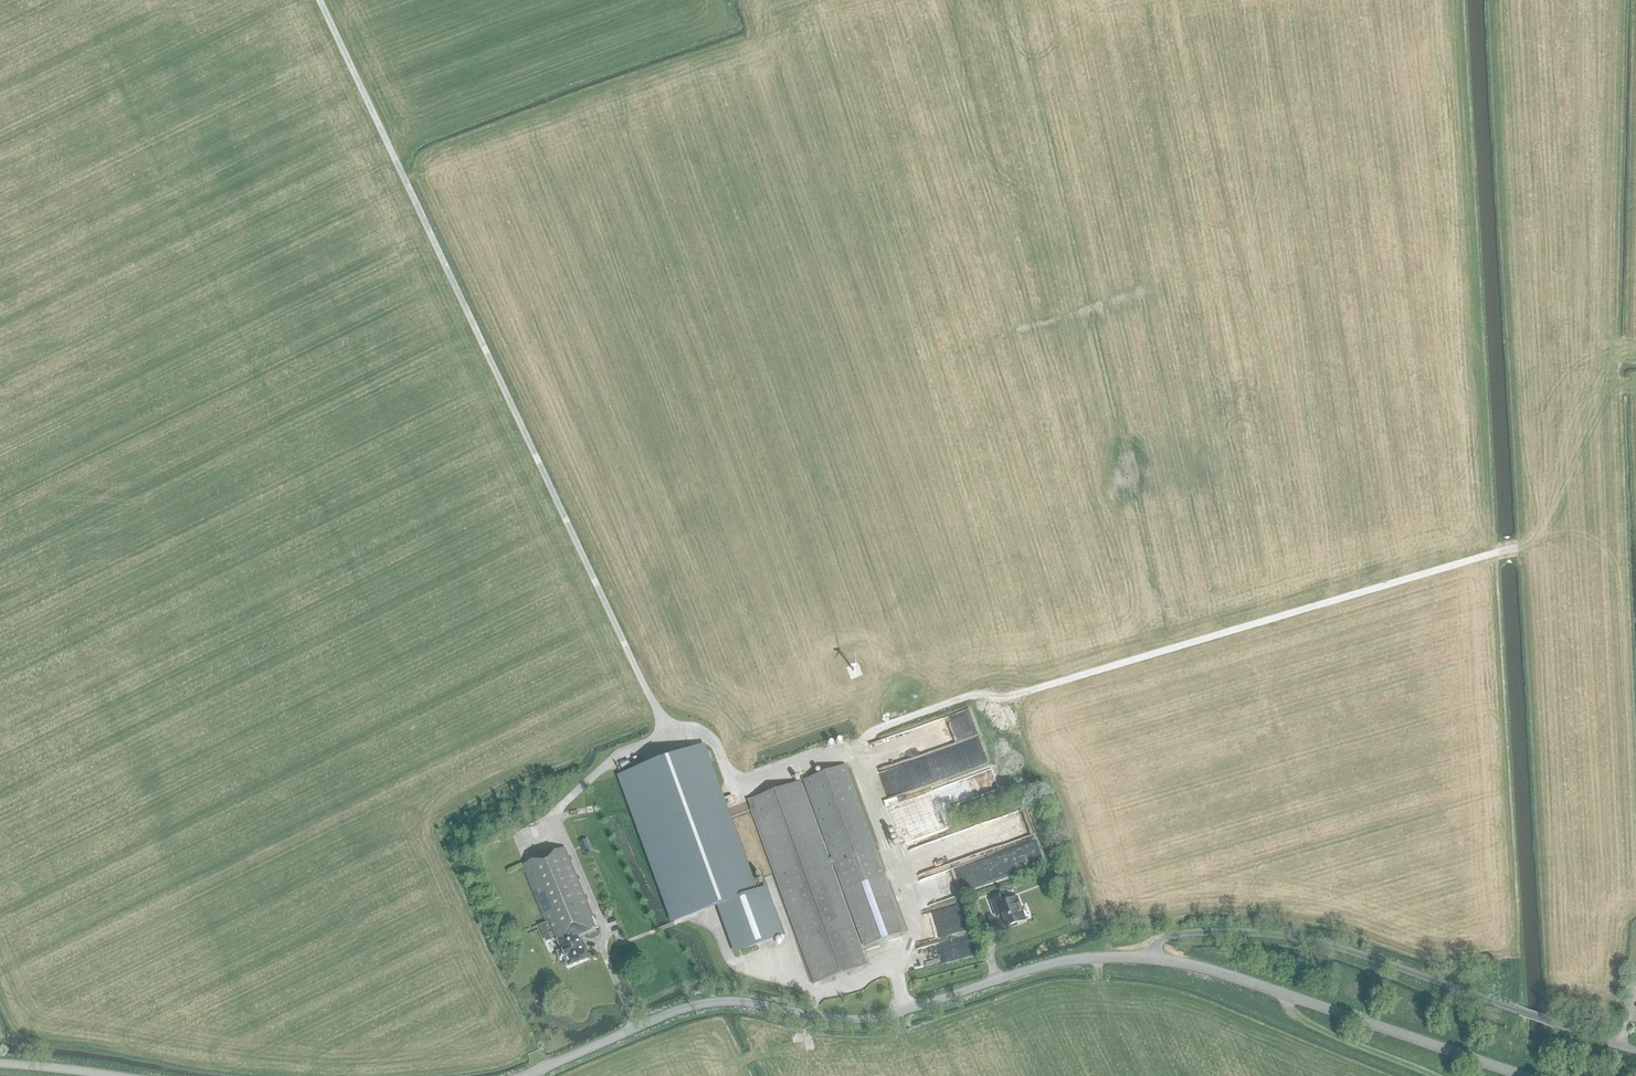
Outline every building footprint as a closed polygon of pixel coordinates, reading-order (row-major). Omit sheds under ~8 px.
[(969,709),(915,726),(924,754),(950,746),(958,772),(987,762),(979,735),(978,735),(969,709)] [(754,892),(701,746),(621,775),(674,921),(718,905),(730,940),(737,937),(740,940),(741,940),(743,942),(745,943),(748,943),(750,944),(753,944),(755,944),(756,944),(769,940),(783,935),(765,888),(754,892)] [(904,932),(844,766),(803,781),(862,947),(904,932)] [(865,965),(798,782),(746,801),(813,983),(865,965)] [(585,807),(573,810),(574,813),(581,811),(582,816),(587,815),(585,807)] [(1016,840),(1035,832),(1025,808),(1006,815),(1016,840)] [(585,854),(592,851),(587,838),(580,841),(585,854)] [(580,887),(563,849),(521,868),(550,932),(553,932),(553,933),(551,935),(553,938),(555,937),(562,951),(557,953),(560,960),(564,958),(568,967),(587,958),(578,936),(598,927),(580,887)] [(1052,872),(1047,882),(1053,884),(1057,875),(1052,872)] [(1006,901),(1004,895),(990,900),(995,916),(1004,913),(1008,926),(1026,920),(1018,897),(1006,901)]
